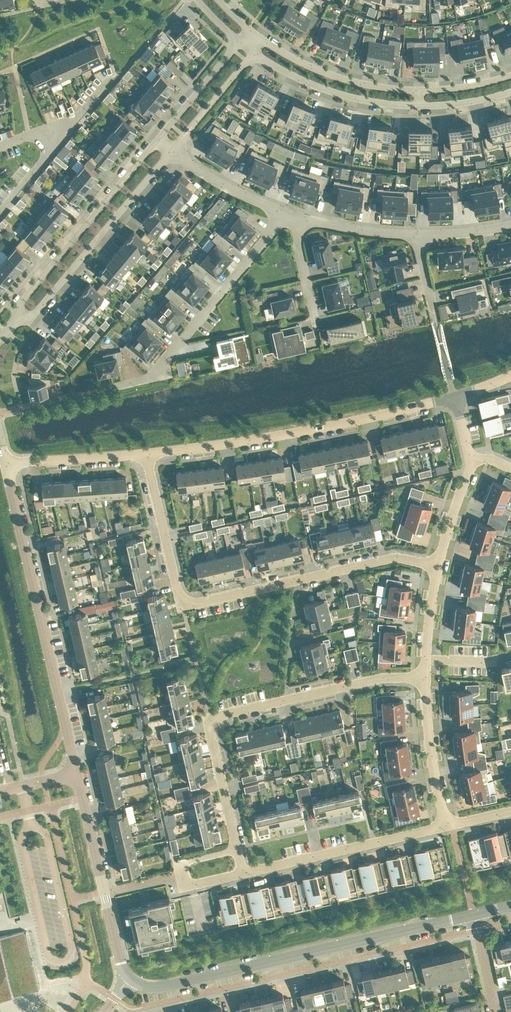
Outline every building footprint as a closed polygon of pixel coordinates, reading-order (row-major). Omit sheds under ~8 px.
[(292,0),(283,0),(278,7),(284,11),(277,22),(287,28),(299,10),(293,7),(295,2),(292,0)] [(405,3),(412,3),(411,7),(424,9),(425,0),(405,0),(405,3)] [(299,10),(287,28),(298,35),(305,24),(310,27),(317,16),(308,10),(305,14),(299,10)] [(437,10),(430,11),(432,22),(439,21),(437,10)] [(334,23),(323,19),(318,31),(324,34),(319,46),(331,50),(338,30),(332,28),(334,23)] [(174,21),(165,31),(172,39),(181,48),(198,32),(189,22),(182,29),(174,21)] [(503,25),(492,30),(497,42),(503,40),(509,52),(510,51),(510,28),(505,30),(503,25)] [(349,35),(338,30),(331,50),(342,55),(347,42),(353,45),(358,32),(351,30),(349,35)] [(198,32),(181,48),(190,58),(194,54),(196,56),(204,48),(202,46),(207,41),(198,32)] [(481,38),(469,41),(474,62),(486,59),(483,46),(489,45),(486,32),(479,33),(481,38)] [(375,36),(364,34),(361,47),(368,48),(365,61),(377,63),(381,42),(374,41),(375,36)] [(388,44),(381,42),(377,63),(389,65),(392,52),(398,54),(400,40),(389,38),(388,44)] [(457,38),(450,39),(453,53),(459,51),(462,64),(474,62),(469,41),(458,43),(457,38)] [(425,41),(425,46),(426,67),(438,67),(437,54),(444,54),(444,40),(437,40),(425,41)] [(406,41),(407,54),(413,54),(413,67),(426,67),(425,46),(425,41),(413,41),(406,41)] [(106,56),(101,42),(95,45),(94,43),(83,48),(90,64),(101,59),(100,58),(106,56)] [(83,48),(73,52),(80,69),(90,64),(83,48)] [(73,52),(62,57),(70,74),(80,69),(73,52)] [(62,57),(52,62),(59,78),(70,74),(62,57)] [(177,66),(170,59),(165,63),(172,70),(177,66)] [(52,62),(41,67),(49,83),(59,78),(52,62)] [(49,83),(41,67),(30,71),(38,88),(49,83)] [(158,71),(150,80),(167,93),(174,85),(158,71)] [(150,80),(144,88),(160,102),(167,93),(150,80)] [(254,111),(268,87),(257,81),(250,93),(244,90),(244,92),(237,103),(244,106),(254,111)] [(270,119),(276,108),(271,105),(278,93),(268,87),(254,111),(264,117),(265,116),(270,119)] [(145,90),(138,99),(152,111),(160,102),(144,88),(143,89),(145,90)] [(237,103),(244,92),(239,89),(231,99),(237,103)] [(109,91),(105,96),(110,100),(111,101),(115,97),(109,91)] [(152,111),(138,99),(126,113),(133,119),(137,115),(144,120),(152,111)] [(293,128),(303,104),(292,100),(287,113),(280,110),(276,122),(282,124),(283,124),(293,128)] [(310,136),(314,124),(309,122),(314,109),(303,104),(293,128),(304,133),(310,136)] [(334,142),(341,117),(329,114),(326,128),(319,126),(316,138),(323,139),(334,142)] [(498,118),(505,145),(510,144),(510,122),(509,115),(498,118)] [(136,130),(120,116),(112,126),(128,140),(136,130)] [(351,147),(354,136),(348,134),(352,120),(341,117),(334,142),(345,145),(345,146),(351,147)] [(490,135),(483,137),(486,148),(498,145),(497,140),(502,139),(504,146),(505,145),(498,118),(486,121),(490,135)] [(210,123),(201,134),(207,137),(214,124),(211,122),(210,123)] [(376,150),(380,125),(368,123),(366,137),(360,137),(358,149),(365,149),(376,150)] [(215,158),(230,134),(220,129),(220,128),(214,124),(207,137),(212,140),(205,152),(215,158)] [(470,124),(459,125),(462,153),(480,151),(479,139),(472,140),(470,124)] [(394,153),(396,141),(389,141),(391,127),(380,125),(376,150),(388,152),(388,153),(394,153)] [(449,141),(443,142),(444,154),(450,153),(450,155),(462,153),(459,125),(447,127),(449,141)] [(128,140),(112,126),(111,126),(113,128),(107,136),(105,134),(121,148),(128,140)] [(401,142),(401,154),(407,154),(407,153),(419,153),(419,156),(419,128),(407,128),(407,142),(401,142)] [(419,128),(419,156),(437,156),(437,144),(431,144),(431,128),(419,128)] [(259,141),(262,135),(256,132),(253,138),(259,141)] [(105,134),(97,144),(113,157),(121,148),(105,134)] [(238,155),(244,145),(239,142),(229,137),(230,135),(230,134),(215,158),(226,165),(233,152),(238,155)] [(113,157),(97,144),(90,152),(92,154),(88,158),(95,165),(99,160),(106,166),(113,157)] [(78,150),(72,145),(69,148),(75,153),(78,150)] [(291,156),(293,150),(288,148),(285,154),(291,156)] [(266,161),(268,157),(257,152),(257,151),(251,149),(246,160),(252,162),(246,175),(257,180),(266,161)] [(268,185),(274,172),(279,175),(284,164),(278,161),(276,166),(266,161),(257,180),(268,185)] [(84,163),(76,172),(91,184),(98,175),(84,163)] [(334,165),(332,174),(339,175),(341,166),(334,165)] [(301,197),(309,170),(308,172),(297,169),(298,168),(292,166),(288,178),(294,180),(289,193),(301,197)] [(323,189),(327,175),(320,173),(309,170),(301,197),(312,201),(316,187),(323,189)] [(68,178),(68,179),(84,192),(91,184),(76,172),(70,180),(68,178)] [(178,178),(170,187),(186,200),(184,199),(192,190),(194,191),(198,186),(194,183),(188,179),(182,173),(178,178)] [(76,202),(84,192),(68,179),(64,176),(61,179),(65,182),(60,188),(61,190),(57,194),(65,201),(69,196),(76,202)] [(346,209),(351,183),(340,181),(340,180),(334,179),(331,191),(337,192),(335,206),(346,209)] [(494,183),(482,185),(487,210),(498,208),(496,194),(502,193),(500,182),(494,183)] [(367,198),(369,186),(363,185),(351,183),(346,209),(358,211),(361,197),(367,198)] [(482,185),(465,188),(466,194),(472,193),(475,212),(487,210),(482,185)] [(170,187),(163,195),(179,209),(186,200),(170,187)] [(393,215),(395,189),(383,188),(383,187),(377,187),(376,199),(382,199),(381,214),(393,215)] [(450,189),(439,190),(440,215),(452,215),(451,200),(457,200),(457,188),(450,189)] [(405,215),(406,201),(412,202),(413,190),(406,189),(406,190),(395,189),(393,215),(405,215)] [(427,190),(421,190),(421,202),(427,202),(428,216),(440,215),(439,190),(427,190)] [(220,194),(202,216),(208,222),(227,200),(220,194)] [(163,195),(156,204),(172,217),(179,209),(163,195)] [(22,205),(23,206),(26,203),(20,198),(17,201),(22,205)] [(44,207),(60,221),(68,211),(53,199),(46,209),(44,207)] [(156,204),(149,212),(165,225),(172,217),(156,204)] [(14,226),(22,216),(12,207),(3,217),(14,226)] [(44,207),(36,217),(52,230),(60,221),(44,207)] [(241,208),(238,207),(234,211),(235,212),(227,221),(247,237),(255,228),(244,218),(248,214),(241,208)] [(165,225),(149,212),(141,220),(151,229),(148,232),(155,238),(165,226),(165,225)] [(29,224),(29,225),(45,238),(52,230),(36,217),(37,218),(31,226),(29,224)] [(215,234),(226,244),(230,239),(239,247),(247,237),(227,221),(223,226),(222,225),(218,229),(219,230),(215,234)] [(19,240),(27,246),(31,241),(38,247),(45,238),(29,225),(22,233),(24,235),(19,240)] [(133,230),(126,239),(140,251),(152,237),(144,231),(140,236),(133,230)] [(204,248),(224,265),(232,255),(223,248),(226,244),(215,234),(211,239),(213,241),(206,250),(204,248)] [(175,244),(180,238),(175,235),(170,241),(175,244)] [(186,250),(191,237),(184,235),(180,248),(186,250)] [(126,239),(119,247),(133,259),(140,251),(126,239)] [(333,260),(328,239),(322,241),(322,239),(315,240),(315,242),(313,243),(317,264),(325,262),(327,268),(328,273),(340,270),(338,265),(337,259),(333,260)] [(19,240),(7,254),(22,266),(30,257),(23,251),(27,246),(19,240)] [(491,249),(494,264),(506,262),(506,260),(510,259),(510,242),(505,243),(505,241),(496,243),(497,248),(491,249)] [(119,247),(112,255),(126,267),(133,259),(119,247)] [(175,248),(166,260),(172,264),(181,251),(175,248)] [(216,275),(224,265),(204,248),(196,258),(193,263),(203,271),(207,267),(216,275)] [(461,248),(437,250),(439,266),(463,264),(463,263),(468,263),(469,270),(478,269),(477,255),(467,255),(467,256),(462,256),(461,248)] [(389,253),(381,255),(384,270),(387,269),(390,280),(403,277),(401,266),(407,264),(403,250),(395,252),(395,249),(388,251),(389,253)] [(14,275),(22,266),(7,254),(0,263),(0,264),(14,275)] [(112,255),(105,263),(121,277),(122,277),(120,275),(126,267),(112,255)] [(160,279),(170,266),(164,262),(155,274),(160,279)] [(193,263),(192,262),(185,270),(189,274),(185,279),(201,293),(209,283),(199,276),(203,271),(193,263)] [(104,279),(100,284),(108,290),(112,285),(113,287),(121,277),(105,263),(97,273),(104,279)] [(6,284),(14,275),(0,264),(0,279),(6,284)] [(497,278),(498,284),(508,282),(509,285),(508,285),(509,289),(510,289),(510,294),(510,275),(497,278)] [(185,279),(182,277),(174,287),(172,285),(168,290),(180,299),(183,295),(192,303),(201,293),(185,279)] [(338,280),(322,283),(327,307),(353,301),(351,295),(349,296),(347,288),(340,290),(338,280)] [(481,282),(450,289),(452,296),(459,294),(460,299),(457,300),(460,314),(476,310),(475,308),(487,305),(485,297),(477,299),(475,291),(483,289),(481,282)] [(89,283),(82,291),(98,305),(98,304),(97,303),(108,290),(100,284),(96,288),(89,283)] [(180,299),(168,290),(164,294),(166,296),(159,304),(178,320),(185,311),(176,304),(180,299)] [(276,314),(276,316),(285,314),(284,312),(294,309),(293,306),(296,306),(294,297),(291,298),(291,295),(278,298),(276,290),(264,293),(267,307),(272,306),(274,314),(276,314)] [(82,291),(75,300),(91,313),(98,305),(82,291)] [(250,293),(252,299),(260,297),(258,291),(250,293)] [(370,303),(368,294),(356,297),(358,305),(370,303)] [(412,298),(396,301),(398,311),(386,314),(389,325),(401,323),(401,325),(417,321),(412,298)] [(75,300),(68,308),(84,321),(83,319),(89,312),(91,313),(75,300)] [(149,314),(146,318),(156,327),(160,323),(169,330),(178,320),(159,304),(158,305),(158,304),(149,314)] [(68,308),(60,317),(77,330),(84,321),(68,308)] [(60,331),(56,336),(63,342),(74,329),(76,331),(77,330),(60,317),(53,326),(60,331)] [(145,317),(141,322),(143,325),(136,333),(134,332),(154,349),(162,339),(153,331),(156,327),(146,318),(145,317)] [(361,318),(322,327),(322,328),(326,327),(329,341),(364,333),(361,318)] [(296,325),(273,330),(274,337),(271,338),(274,349),(284,347),(285,352),(304,347),(300,331),(298,332),(296,325)] [(126,342),(122,346),(133,355),(136,351),(146,358),(154,349),(134,332),(126,342)] [(219,353),(213,355),(215,366),(238,361),(237,358),(248,355),(243,334),(216,340),(219,353)] [(44,337),(36,346),(50,358),(54,353),(58,356),(66,347),(55,338),(51,342),(44,337)] [(50,358),(36,346),(28,356),(26,367),(32,368),(36,362),(42,368),(50,358)] [(114,351),(102,354),(104,360),(95,362),(98,375),(119,370),(117,363),(123,362),(120,350),(114,351)] [(85,387),(94,385),(92,375),(84,376),(85,387)] [(27,385),(31,400),(41,398),(40,395),(48,393),(46,384),(50,384),(49,380),(49,378),(31,376),(33,384),(27,385)] [(481,399),(485,417),(499,414),(496,403),(509,400),(507,392),(481,399)] [(485,417),(489,436),(503,432),(501,421),(510,419),(510,411),(499,414),(485,417)] [(447,443),(443,424),(437,425),(437,424),(437,423),(425,426),(429,443),(440,441),(441,444),(447,443)] [(429,443),(425,426),(414,429),(418,446),(420,452),(431,449),(429,443)] [(414,429),(403,431),(407,449),(418,446),(414,429)] [(403,431),(392,434),(396,452),(407,449),(403,431)] [(396,452),(392,434),(380,437),(384,454),(396,452)] [(367,440),(355,442),(358,460),(370,458),(366,441),(367,440)] [(355,442),(343,445),(347,462),(358,460),(355,442)] [(343,445),(332,447),(336,465),(347,462),(343,445)] [(336,465),(332,447),(321,449),(325,467),(326,474),(337,472),(336,465)] [(321,449),(310,451),(313,469),(325,467),(321,449)] [(313,469),(310,451),(298,454),(299,459),(291,460),(295,478),(303,476),(302,472),(313,469)] [(282,456),(270,458),(272,476),(284,474),(285,479),(292,478),(289,464),(283,465),(281,457),(282,457),(282,456)] [(270,458),(258,460),(261,478),(272,476),(270,458)] [(258,460),(247,462),(250,480),(261,478),(258,460)] [(250,480),(247,462),(235,464),(238,482),(250,480)] [(447,463),(435,465),(437,473),(448,470),(447,463)] [(223,466),(210,467),(213,485),(224,484),(222,466),(223,466)] [(210,467),(199,469),(201,487),(213,485),(210,467)] [(199,469),(188,470),(190,488),(201,487),(199,469)] [(190,488),(188,470),(176,472),(177,482),(176,483),(176,488),(178,488),(178,490),(190,488)] [(125,476),(113,477),(115,495),(127,494),(125,476)] [(113,477),(101,478),(103,496),(115,495),(113,477)] [(509,477),(505,485),(492,480),(490,485),(488,484),(486,491),(505,499),(510,501),(510,478),(509,477)] [(101,478),(89,479),(91,496),(103,496),(101,478)] [(89,479),(77,480),(79,497),(91,496),(89,479)] [(65,480),(53,481),(55,499),(67,498),(65,480)] [(77,480),(65,480),(67,498),(79,497),(77,480)] [(55,499),(53,481),(41,482),(43,500),(55,499)] [(411,485),(403,511),(427,518),(430,506),(419,503),(423,489),(411,485)] [(496,508),(493,517),(505,521),(510,510),(503,504),(505,499),(486,491),(483,497),(485,498),(483,503),(496,508)] [(427,518),(403,511),(395,535),(408,539),(411,526),(423,530),(427,518)] [(380,527),(377,515),(370,517),(371,522),(373,529),(380,527)] [(473,525),(471,532),(491,538),(493,532),(502,533),(505,521),(493,517),(490,525),(476,521),(475,526),(473,525)] [(371,522),(360,524),(364,542),(376,539),(373,529),(371,522)] [(360,524),(349,527),(353,545),(364,542),(360,524)] [(349,527),(338,530),(342,547),(353,545),(349,527)] [(319,530),(308,532),(312,548),(318,546),(319,552),(318,552),(318,553),(331,550),(327,532),(320,534),(319,530)] [(338,530),(327,532),(331,550),(342,547),(338,530)] [(493,551),(497,540),(491,538),(471,532),(469,539),(470,539),(469,544),(483,549),(480,557),(493,561),(496,552),(493,551)] [(107,538),(109,545),(123,541),(122,535),(107,538)] [(125,541),(128,552),(145,548),(143,537),(125,541)] [(299,539),(287,541),(291,559),(303,556),(299,539)] [(287,541),(276,544),(280,562),(291,559),(287,541)] [(47,546),(50,559),(67,555),(64,542),(47,546)] [(253,544),(246,546),(250,564),(256,562),(253,549),(254,549),(253,544)] [(276,544),(265,546),(269,564),(280,562),(276,544)] [(240,552),(243,565),(250,564),(246,546),(239,548),(240,552)] [(265,546),(254,549),(253,549),(256,562),(257,566),(257,567),(269,564),(265,546)] [(128,552),(131,564),(148,560),(145,548),(128,552)] [(240,552),(229,555),(233,572),(244,570),(243,565),(240,552)] [(50,559),(52,571),(69,566),(67,555),(50,559)] [(229,555),(218,557),(222,575),(233,572),(229,555)] [(218,557),(206,560),(211,578),(222,575),(218,557)] [(461,568),(460,574),(480,579),(481,573),(491,572),(493,561),(480,557),(478,566),(464,563),(463,568),(461,568)] [(131,564),(134,576),(151,572),(148,560),(131,564)] [(211,578),(206,560),(195,563),(195,564),(194,565),(195,570),(197,570),(199,580),(198,580),(211,578)] [(52,571),(55,582),(72,578),(69,566),(52,571)] [(151,572),(134,576),(136,587),(153,583),(151,572)] [(473,590),(471,599),(485,601),(487,589),(479,585),(480,579),(460,574),(458,581),(460,582),(459,587),(473,590)] [(389,589),(388,596),(408,599),(410,587),(398,585),(399,579),(386,577),(384,589),(389,589)] [(55,582),(57,593),(75,589),(72,578),(55,582)] [(121,597),(129,595),(135,593),(134,587),(119,591),(121,597)] [(75,589),(57,593),(60,604),(77,600),(75,589)] [(357,590),(351,592),(354,604),(360,603),(357,590)] [(135,593),(129,595),(130,601),(145,598),(143,591),(135,593)] [(354,604),(351,592),(345,593),(348,606),(354,604)] [(167,604),(164,593),(147,597),(147,598),(138,600),(141,610),(149,608),(167,604)] [(388,596),(386,595),(385,602),(380,602),(378,614),(393,616),(394,609),(406,611),(408,599),(388,596)] [(304,603),(307,615),(329,610),(326,598),(304,603)] [(116,606),(114,599),(94,604),(96,611),(116,606)] [(453,611),(452,618),(473,620),(475,609),(484,610),(485,601),(471,599),(470,607),(456,606),(455,611),(453,611)] [(149,608),(152,620),(169,616),(167,604),(149,608)] [(329,610),(307,615),(310,627),(332,622),(329,610)] [(68,615),(71,628),(88,624),(85,611),(68,615)] [(152,620),(155,632),(172,628),(169,616),(152,620)] [(473,620),(452,618),(451,625),(453,625),(453,630),(467,632),(466,641),(479,642),(481,630),(472,627),(473,620)] [(501,622),(506,642),(510,641),(510,620),(501,622)] [(379,629),(379,641),(403,643),(404,630),(392,629),(393,623),(377,622),(377,629),(379,629)] [(71,628),(73,640),(91,636),(88,624),(71,628)] [(155,632),(157,644),(175,640),(172,628),(155,632)] [(73,640),(76,651),(93,647),(91,636),(73,640)] [(352,646),(349,647),(352,659),(358,658),(355,645),(356,645),(356,638),(348,640),(349,645),(352,644),(352,646)] [(175,640),(157,644),(160,655),(177,651),(175,640)] [(302,653),(303,658),(325,652),(325,653),(327,652),(326,645),(325,640),(323,640),(300,645),(301,647),(299,648),(300,654),(302,653)] [(403,643),(379,641),(377,660),(383,660),(382,666),(390,667),(390,661),(391,654),(403,655),(403,643)] [(76,651),(79,663),(96,658),(93,647),(76,651)] [(352,659),(349,647),(343,648),(346,661),(352,659)] [(325,652),(303,658),(304,662),(302,662),(304,668),(305,668),(306,670),(328,665),(325,653),(325,652)] [(96,658),(79,663),(81,674),(98,670),(96,658)] [(510,660),(505,661),(507,666),(500,668),(504,686),(510,685),(510,663),(510,660)] [(166,679),(168,690),(186,686),(183,675),(166,679)] [(449,695),(449,704),(471,703),(471,695),(479,692),(478,682),(465,683),(465,690),(450,691),(451,695),(449,695)] [(168,690),(171,702),(188,698),(186,686),(168,690)] [(87,697),(90,710),(107,706),(104,693),(87,697)] [(382,706),(383,714),(403,713),(402,699),(391,700),(390,693),(380,694),(375,695),(376,706),(382,706)] [(171,702),(174,714),(191,710),(188,698),(171,702)] [(466,716),(467,723),(480,722),(480,715),(472,716),(471,703),(449,704),(450,713),(451,713),(452,717),(466,716)] [(90,710),(92,721),(109,717),(107,706),(90,710)] [(339,709),(328,712),(332,729),(343,726),(339,709)] [(174,714),(166,716),(167,721),(169,723),(171,722),(172,726),(160,729),(161,735),(176,732),(174,726),(194,722),(191,710),(174,714)] [(328,712),(316,714),(320,732),(332,729),(328,712)] [(403,713),(383,714),(383,723),(377,723),(378,734),(393,733),(392,727),(404,727),(403,713)] [(316,714),(304,717),(308,734),(320,732),(316,714)] [(92,721),(95,733),(112,728),(109,717),(92,721)] [(297,739),(291,740),(295,755),(301,754),(298,742),(303,741),(302,736),(308,734),(304,717),(293,720),(297,739)] [(281,722),(270,725),(274,742),(285,740),(281,722)] [(453,745),(475,742),(480,741),(478,729),(481,728),(480,722),(467,723),(468,730),(453,732),(454,736),(452,736),(453,745)] [(270,725),(258,728),(262,745),(274,742),(270,725)] [(343,728),(347,743),(353,742),(350,727),(343,728)] [(121,738),(118,728),(112,730),(112,728),(95,733),(97,744),(115,740),(121,738)] [(258,728),(246,730),(250,748),(262,745),(258,728)] [(359,730),(360,737),(367,736),(366,729),(359,730)] [(250,748),(246,730),(235,733),(239,750),(250,748)] [(180,742),(182,749),(199,745),(196,733),(177,738),(176,732),(161,735),(162,741),(174,739),(175,743),(180,742)] [(382,759),(387,759),(410,755),(409,748),(407,748),(406,742),(394,744),(393,738),(380,740),(382,759)] [(295,755),(291,740),(285,742),(289,756),(295,755)] [(471,756),(472,763),(485,760),(484,751),(476,750),(475,742),(453,745),(454,754),(456,754),(457,758),(471,756)] [(182,749),(184,761),(202,757),(199,745),(182,749)] [(95,757),(98,769),(115,765),(112,753),(95,757)] [(410,755),(387,759),(388,767),(382,768),(384,779),(399,777),(398,771),(410,769),(409,763),(411,762),(410,755)] [(184,761),(187,773),(204,769),(202,757),(184,761)] [(458,777),(460,786),(482,781),(480,774),(487,769),(485,760),(472,763),(474,769),(459,773),(460,777),(458,777)] [(98,769),(101,781),(118,777),(115,765),(98,769)] [(204,769),(187,773),(190,784),(207,780),(204,769)] [(257,778),(256,774),(255,772),(241,775),(242,782),(257,778)] [(354,774),(357,789),(364,787),(360,772),(354,774)] [(101,781),(103,792),(121,788),(118,777),(101,781)] [(170,778),(157,781),(159,788),(171,785),(170,778)] [(482,781),(460,786),(462,795),(464,794),(465,798),(480,795),(481,803),(496,799),(494,792),(489,793),(487,780),(482,781)] [(393,794),(395,802),(416,798),(413,784),(401,787),(400,781),(385,784),(388,795),(393,794)] [(259,786),(258,782),(243,785),(244,791),(259,788),(259,786)] [(173,787),(174,794),(189,790),(188,784),(173,787)] [(308,785),(302,786),(305,801),(311,799),(316,819),(327,816),(323,799),(316,800),(315,795),(311,797),(308,785)] [(295,805),(288,807),(292,824),(304,821),(299,802),(305,801),(302,786),(296,787),(298,799),(294,800),(295,805)] [(121,788),(103,792),(106,803),(123,799),(121,788)] [(194,800),(195,807),(212,803),(210,792),(190,796),(189,790),(174,794),(176,800),(188,797),(189,802),(194,800)] [(358,791),(347,793),(351,810),(362,808),(358,791)] [(347,793),(335,796),(339,813),(351,810),(347,793)] [(335,796),(323,799),(327,816),(339,813),(335,796)] [(416,798),(395,802),(389,804),(394,824),(409,820),(407,814),(419,811),(416,798)] [(195,807),(198,819),(215,815),(212,803),(195,807)] [(288,807),(277,809),(280,827),(292,824),(288,807)] [(277,809),(265,812),(269,829),(280,827),(277,809)] [(109,815),(112,828),(129,824),(126,811),(109,815)] [(269,829),(265,812),(253,815),(257,832),(269,829)] [(198,819),(201,831),(218,827),(215,815),(198,819)] [(112,828),(114,840),(132,835),(129,824),(112,828)] [(218,827),(201,831),(192,833),(195,844),(221,838),(218,827)] [(497,834),(502,855),(509,854),(510,859),(510,828),(510,830),(497,834)] [(502,855),(497,834),(496,830),(495,831),(482,835),(483,837),(468,840),(473,862),(481,860),(482,866),(491,864),(489,858),(502,855)] [(114,840),(117,851),(134,847),(132,835),(114,840)] [(173,837),(169,838),(172,853),(178,852),(175,837),(173,837)] [(440,869),(448,868),(443,846),(428,849),(428,847),(414,850),(414,849),(419,874),(432,871),(433,877),(441,875),(440,869)] [(117,851),(120,862),(137,858),(134,847),(117,851)] [(391,881),(392,881),(404,878),(405,884),(414,882),(407,854),(400,856),(400,853),(387,857),(386,856),(391,881)] [(137,858),(120,862),(122,874),(139,870),(137,858)] [(358,862),(359,865),(364,887),(376,884),(377,890),(386,888),(379,861),(373,862),(372,860),(359,863),(359,862),(358,862)] [(364,887),(359,865),(352,867),(345,869),(344,866),(331,869),(330,869),(331,872),(336,893),(348,891),(350,896),(358,895),(357,889),(364,887)] [(336,893),(331,872),(317,875),(316,873),(303,876),(303,875),(302,875),(308,900),(320,897),(322,903),(330,901),(329,895),(336,893)] [(274,882),(275,885),(280,906),(292,904),(294,909),(302,907),(296,880),(289,882),(289,879),(275,882),(275,881),(274,882)] [(247,888),(247,891),(252,913),(265,910),(266,916),(274,914),(273,908),(280,906),(275,885),(261,888),(261,886),(247,889),(247,888)] [(252,913),(247,891),(233,894),(233,892),(219,895),(222,906),(219,907),(221,917),(224,916),(224,919),(237,916),(238,922),(247,920),(245,914),(252,913)] [(147,904),(128,908),(137,947),(176,938),(170,916),(173,916),(168,897),(146,902),(147,904)] [(36,989),(38,989),(24,930),(13,932),(0,935),(0,998),(36,989)] [(499,943),(500,944),(493,946),(497,962),(504,961),(504,959),(510,957),(510,940),(499,943)] [(420,961),(421,966),(417,967),(421,987),(427,986),(427,983),(467,973),(468,976),(474,975),(469,955),(465,956),(463,951),(452,953),(452,954),(420,961)] [(404,965),(393,967),(397,985),(414,981),(411,969),(405,970),(404,965)] [(393,967),(382,970),(387,988),(397,985),(393,967)] [(382,970),(372,972),(376,990),(387,988),(382,970)] [(372,972),(361,974),(362,980),(356,982),(359,994),(376,990),(372,972)] [(331,981),(331,982),(332,982),(336,999),(353,995),(350,983),(344,985),(343,979),(331,981)] [(332,982),(331,982),(321,984),(325,1002),(336,999),(332,982)] [(321,984),(311,986),(315,1004),(325,1002),(321,984)] [(315,1004),(311,986),(300,989),(301,995),(295,996),(298,1008),(315,1004)] [(502,994),(506,1011),(510,1011),(510,992),(502,994)] [(271,996),(275,1011),(281,1011),(292,1009),(289,997),(283,999),(282,993),(271,996)] [(445,997),(446,1003),(458,1000),(457,994),(445,997)] [(260,998),(264,1011),(275,1011),(271,996),(260,998)] [(250,1000),(253,1011),(264,1011),(260,998),(250,1000)] [(250,1000),(239,1003),(240,1009),(234,1010),(234,1011),(253,1011),(250,1000)] [(454,1011),(477,1011),(478,1010),(476,1001),(453,1006),(454,1011)]
